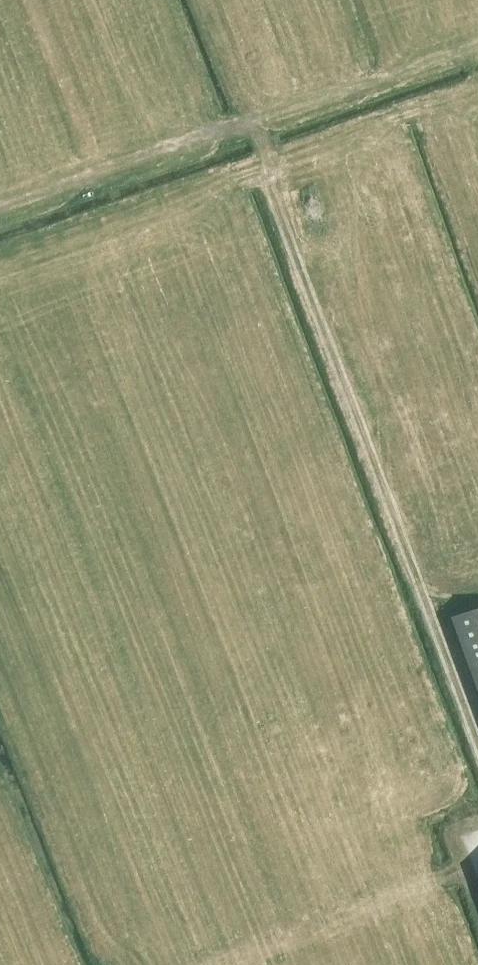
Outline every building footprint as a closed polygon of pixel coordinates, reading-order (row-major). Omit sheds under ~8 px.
[(477,697),(477,608),(450,618),(477,697)]
